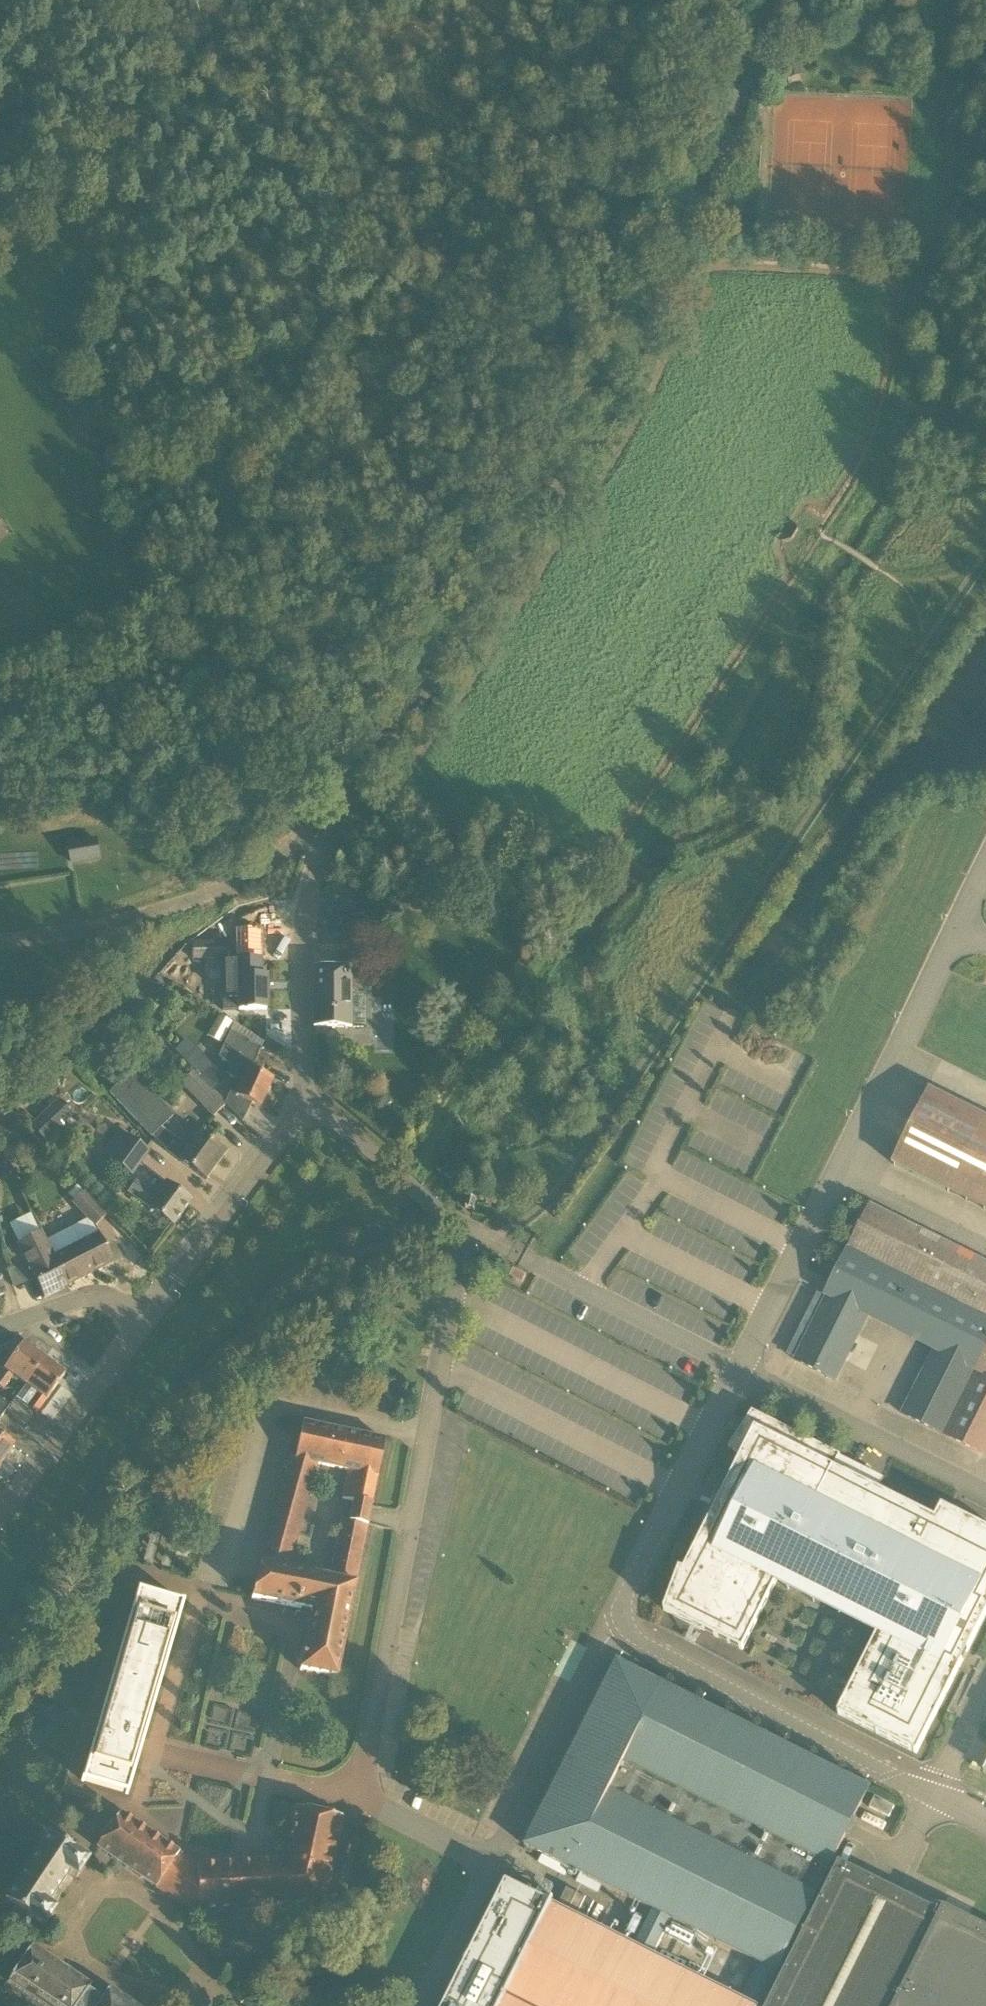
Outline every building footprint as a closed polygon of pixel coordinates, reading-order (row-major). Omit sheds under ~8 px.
[(72,866),(103,860),(99,837),(68,842),(72,866)] [(356,926),(376,925),(388,925),(388,911),(356,911),(356,926)] [(223,941),(223,927),(206,927),(207,942),(191,942),(191,959),(226,959),(226,941),(223,941)] [(178,971),(189,954),(179,947),(167,965),(178,971)] [(313,1026),(316,1026),(352,1026),(351,965),(313,965),(313,1026)] [(266,1010),(266,977),(239,977),(239,978),(223,979),(223,1009),(237,1009),(237,1010),(266,1010)] [(151,984),(128,1006),(139,1017),(162,994),(151,984)] [(235,1096),(260,1107),(271,1081),(250,1071),(261,1047),(249,1042),(250,1041),(230,1032),(218,1058),(229,1063),(225,1073),(242,1081),(235,1096)] [(213,1091),(224,1080),(207,1063),(197,1073),(213,1091)] [(213,1116),(226,1104),(213,1091),(197,1073),(194,1070),(181,1084),(213,1116)] [(160,1144),(166,1151),(206,1180),(217,1165),(219,1166),(224,1158),(223,1157),(225,1154),(199,1133),(189,1148),(174,1136),(173,1138),(159,1128),(165,1122),(172,1115),(131,1072),(110,1093),(160,1144)] [(892,1162),(985,1209),(985,1118),(929,1089),(892,1162)] [(52,1135),(72,1116),(57,1100),(37,1119),(52,1135)] [(10,1132),(3,1112),(0,1113),(0,1136),(10,1132)] [(131,1176),(149,1153),(128,1137),(111,1160),(131,1176)] [(156,1196),(136,1181),(128,1192),(173,1225),(190,1201),(166,1183),(156,1196)] [(107,1214),(84,1191),(83,1192),(77,1186),(68,1195),(73,1200),(71,1201),(95,1226),(107,1214)] [(477,1198),(468,1196),(466,1207),(466,1208),(474,1209),(475,1208),(477,1198)] [(871,1205),(826,1294),(827,1295),(795,1360),(835,1380),(866,1317),(934,1351),(903,1414),(984,1454),(985,1450),(985,1263),(871,1205)] [(655,1233),(677,1244),(685,1228),(663,1217),(655,1233)] [(67,1286),(49,1248),(40,1231),(18,1242),(5,1249),(12,1270),(27,1264),(44,1298),(67,1286)] [(113,1263),(99,1234),(55,1255),(51,1248),(49,1248),(67,1286),(113,1263)] [(525,1276),(516,1272),(512,1270),(508,1277),(521,1283),(525,1276)] [(43,1359),(22,1344),(0,1375),(0,1387),(3,1389),(13,1375),(25,1384),(43,1359)] [(25,1429),(64,1375),(43,1359),(25,1384),(9,1405),(7,1409),(8,1410),(25,1429)] [(0,1399),(0,1421),(8,1410),(7,1409),(9,1405),(0,1399)] [(743,1649),(783,1570),(886,1621),(841,1711),(918,1750),(985,1614),(985,1526),(944,1505),(937,1518),(834,1467),(841,1454),(752,1411),(729,1447),(741,1455),(721,1497),(724,1499),(720,1508),(716,1506),(684,1570),(680,1568),(664,1610),(743,1649)] [(294,1463),(315,1467),(346,1473),(377,1480),(385,1439),(303,1422),(295,1457),(294,1463)] [(14,1445),(0,1435),(0,1464),(14,1445)] [(377,1480),(346,1473),(340,1501),(350,1503),(346,1523),(338,1522),(326,1582),(287,1574),(315,1467),(294,1463),(295,1457),(290,1456),(251,1598),(312,1610),(300,1670),(336,1676),(377,1480)] [(196,1605),(151,1588),(82,1776),(127,1793),(196,1605)] [(525,1845),(570,1867),(662,1683),(617,1660),(525,1845)] [(740,1999),(755,2005),(760,2005),(870,1786),(662,1683),(570,1867),(652,1909),(634,1945),(653,1955),(671,1918),(759,1962),(740,1999)] [(895,1806),(875,1796),(870,1807),(889,1817),(895,1806)] [(285,1859),(196,1864),(195,1909),(199,1911),(322,1905),(332,1857),(342,1816),(295,1806),(285,1859)] [(195,1909),(196,1864),(120,1812),(96,1847),(156,1887),(195,1909)] [(86,1863),(72,1853),(48,1838),(5,1903),(42,1928),(53,1912),(46,1907),(68,1874),(76,1879),(86,1863)] [(943,1906),(940,1913),(839,1863),(767,2005),(985,2005),(985,1928),(943,1906)] [(551,1904),(506,1882),(444,2005),(499,2005),(551,1904)] [(565,1892),(558,1907),(585,1920),(592,1905),(565,1892)] [(740,1999),(653,1955),(634,1945),(585,1920),(558,1907),(553,1904),(554,1901),(552,1900),(551,1904),(499,2005),(755,2005),(740,1999)] [(32,1944),(10,1973),(12,1974),(7,1981),(45,2005),(137,2005),(108,1987),(100,1999),(88,1991),(92,1985),(32,1944)]
